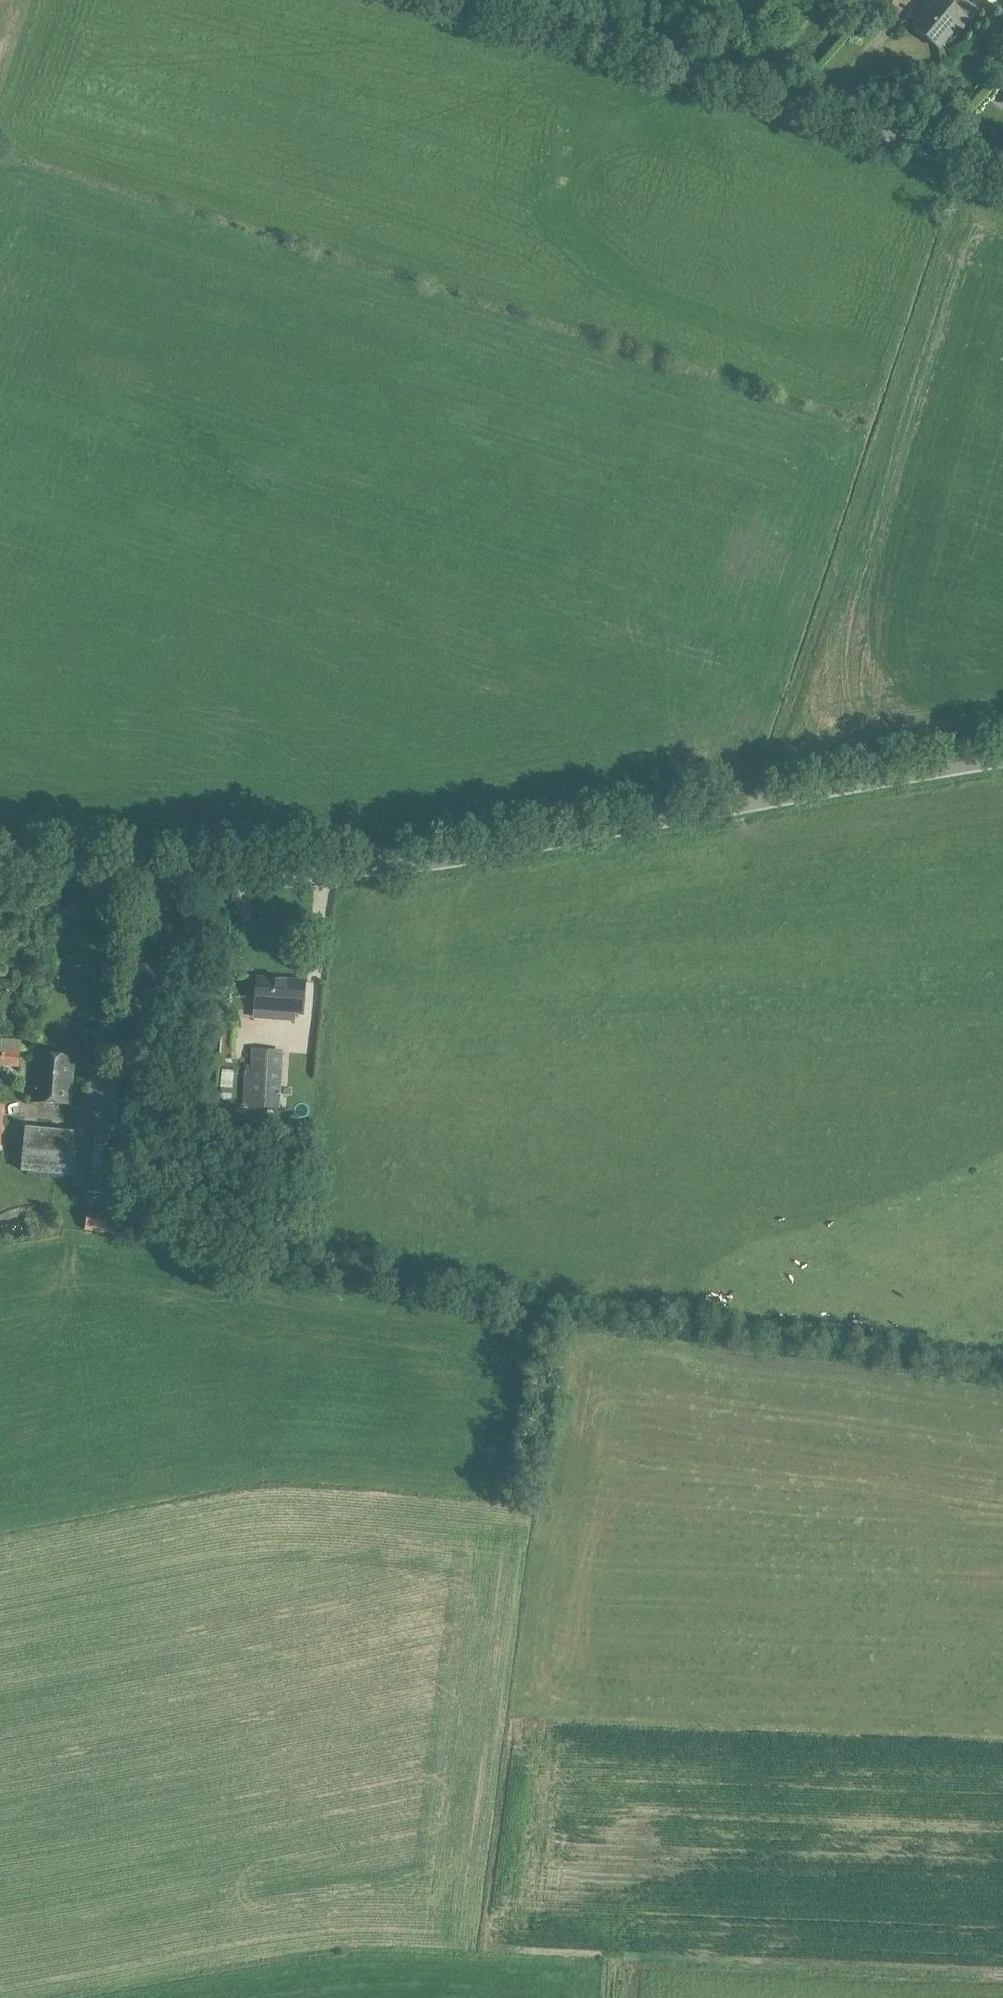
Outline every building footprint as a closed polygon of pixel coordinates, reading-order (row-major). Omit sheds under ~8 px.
[(939,50),(958,28),(961,31),(970,22),(968,20),(977,10),(965,0),(929,0),(919,11),(923,15),(913,27),(939,50)] [(305,982),(257,978),(255,1010),(302,1014),(305,982)] [(240,1026),(224,1024),(220,1058),(235,1060),(240,1026)] [(20,1067),(21,1052),(0,1051),(0,1065),(20,1067)] [(32,1101),(70,1104),(74,1058),(36,1054),(32,1101)] [(251,1069),(249,1094),(248,1105),(280,1107),(282,1071),(251,1069)] [(97,1120),(90,1173),(88,1192),(118,1196),(127,1124),(97,1120)] [(25,1127),(22,1164),(21,1171),(72,1176),(76,1132),(25,1127)] [(121,1214),(114,1213),(88,1210),(85,1230),(118,1235),(121,1214)]
